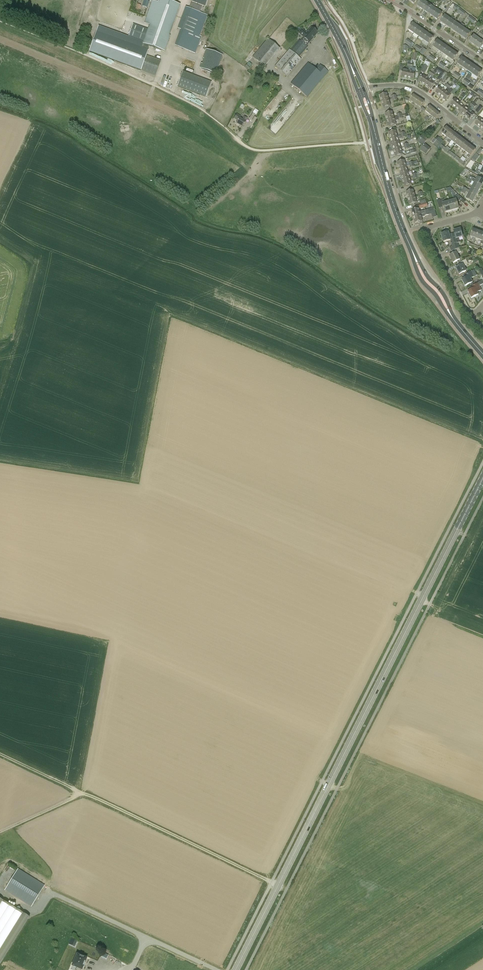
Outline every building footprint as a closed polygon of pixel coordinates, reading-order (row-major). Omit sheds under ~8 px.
[(169,37),(179,10),(181,6),(166,0),(149,0),(154,1),(145,24),(149,25),(148,29),(144,28),(133,24),(128,38),(144,44),(146,44),(144,49),(142,48),(96,32),(89,52),(141,70),(146,56),(148,50),(147,50),(149,46),(161,50),(164,51),(165,51),(170,38),(169,37)] [(417,6),(422,9),(427,3),(424,1),(425,0),(421,0),(417,6)] [(427,3),(422,9),(427,13),(432,7),(432,6),(427,3)] [(432,16),(437,10),(435,8),(436,6),(433,4),(432,6),(432,7),(427,13),(432,16)] [(181,30),(175,46),(195,53),(201,37),(200,37),(207,16),(186,7),(178,29),(181,30)] [(437,10),(432,16),(437,20),(438,20),(442,14),(443,11),(438,8),(437,10)] [(445,15),(440,22),(446,25),(450,19),(445,15)] [(451,29),(455,22),(453,21),(455,18),(452,16),(450,19),(446,25),(451,29)] [(456,32),(460,26),(455,22),(451,29),(456,32)] [(413,23),(408,30),(414,33),(418,27),(413,23)] [(461,36),(465,29),(463,28),(465,25),(462,23),(460,26),(456,32),(461,36)] [(418,37),(423,31),(418,27),(414,33),(418,37)] [(303,38),(301,41),(306,46),(309,43),(317,33),(311,28),(306,33),(301,29),(298,33),(303,37),(303,38)] [(466,39),(470,33),(465,29),(461,36),(466,39)] [(423,40),(428,34),(423,31),(418,37),(423,40)] [(424,41),(429,44),(433,38),(428,34),(423,40),(424,41)] [(474,35),(469,42),(474,45),(479,39),(474,35)] [(263,66),(278,48),(268,39),(252,58),(263,66)] [(482,43),(482,42),(479,39),(474,45),(479,49),(482,43)] [(289,49),(275,66),(287,77),(301,60),(299,58),(308,47),(306,46),(301,41),(299,40),(291,50),(289,49)] [(438,51),(442,44),(437,40),(432,47),(438,51)] [(438,51),(436,53),(437,53),(441,56),(443,54),(447,47),(442,44),(438,51)] [(443,54),(448,57),(452,51),(447,47),(443,54)] [(429,49),(424,56),(431,61),(433,57),(431,55),(429,54),(431,50),(429,49)] [(222,56),(206,50),(203,59),(204,60),(202,64),(201,64),(199,68),(215,75),(220,63),(222,57),(223,56),(222,56)] [(452,51),(448,57),(453,61),(458,55),(452,51)] [(462,57),(457,64),(462,67),(467,61),(462,57)] [(402,71),(401,77),(408,79),(411,63),(411,61),(408,61),(407,67),(406,70),(402,70),(403,66),(400,65),(399,71),(402,71)] [(467,61),(462,67),(467,71),(472,64),(467,61)] [(328,74),(327,73),(328,71),(320,65),(316,70),(310,65),(308,63),(291,83),(306,97),(324,76),(325,77),(328,74)] [(413,64),(411,63),(408,79),(414,80),(416,72),(415,72),(416,69),(412,68),(413,64)] [(472,64),(467,71),(472,74),(477,68),(472,64)] [(436,68),(434,72),(438,75),(436,77),(440,80),(444,74),(436,68)] [(478,78),(482,71),(477,68),(472,74),(471,76),(476,80),(478,78)] [(212,83),(183,72),(177,87),(206,97),(212,83)] [(447,73),(441,81),(444,83),(449,75),(447,73)] [(424,76),(420,82),(425,85),(429,79),(424,76)] [(163,77),(160,85),(168,87),(171,80),(163,77)] [(429,79),(425,85),(431,89),(435,83),(433,81),(429,79)] [(440,87),(435,93),(441,97),(450,85),(448,83),(445,87),(443,89),(440,87)] [(446,101),(450,95),(449,94),(451,91),(450,90),(452,86),(450,85),(441,97),(446,101)] [(458,85),(451,93),(454,95),(460,87),(458,85)] [(387,93),(380,95),(381,102),(389,100),(387,93)] [(415,104),(419,98),(413,95),(410,100),(415,104)] [(460,112),(465,107),(463,105),(465,102),(468,98),(465,96),(463,99),(460,103),(455,109),(460,112)] [(421,107),(424,102),(419,98),(415,104),(421,107)] [(455,99),(450,105),(455,109),(460,103),(455,99)] [(383,108),(391,106),(389,100),(381,102),(383,108)] [(428,114),(430,115),(435,110),(429,106),(425,111),(428,114)] [(470,110),(467,109),(465,107),(460,112),(465,116),(470,110)] [(255,109),(249,118),(252,120),(251,122),(254,123),(257,118),(254,116),(255,115),(256,115),(259,111),(255,109)] [(430,115),(431,116),(433,118),(436,120),(440,114),(435,110),(430,115)] [(475,114),(472,112),(470,110),(465,116),(470,120),(475,114)] [(392,112),(385,114),(387,120),(394,118),(392,112)] [(237,121),(236,123),(242,127),(246,122),(245,122),(247,118),(244,116),(242,120),(239,118),(240,117),(236,114),(234,119),(237,121)] [(389,126),(396,124),(395,121),(399,120),(398,119),(403,118),(402,116),(397,117),(394,118),(387,120),(389,126)] [(475,124),(480,128),(482,124),(482,121),(479,118),(475,124)] [(446,127),(441,133),(446,137),(451,131),(446,127)] [(396,131),(388,133),(390,139),(397,137),(396,131)] [(451,131),(446,137),(449,139),(447,142),(449,144),(451,141),(456,135),(451,131)] [(392,145),(399,143),(398,140),(402,139),(402,138),(406,137),(405,134),(401,136),(398,137),(397,137),(390,139),(392,145)] [(426,155),(431,149),(425,144),(428,139),(422,135),(417,142),(422,146),(419,150),(421,151),(420,151),(421,152),(422,152),(426,155)] [(451,141),(454,143),(453,145),(455,146),(456,145),(461,138),(456,135),(451,141)] [(438,148),(441,150),(442,149),(439,147),(441,144),(434,138),(431,142),(438,148)] [(456,145),(459,147),(458,149),(460,150),(461,149),(461,148),(466,142),(461,138),(456,145)] [(461,149),(464,151),(462,153),(464,154),(466,152),(471,146),(466,142),(461,148),(461,149)] [(394,151),(401,148),(399,143),(392,145),(394,151)] [(469,158),(476,150),(471,146),(466,152),(469,154),(467,157),(469,158)] [(401,148),(394,151),(395,157),(403,155),(402,153),(401,148)] [(399,168),(406,166),(405,164),(404,160),(397,162),(399,168)] [(401,174),(408,172),(407,170),(406,166),(399,168),(401,174)] [(402,180),(410,178),(408,172),(401,174),(402,180)] [(482,186),(482,184),(482,180),(478,177),(476,180),(473,178),(471,181),(482,186)] [(404,186),(411,184),(410,178),(402,180),(404,186)] [(482,186),(468,179),(466,181),(470,184),(473,186),(472,188),(479,192),(482,186)] [(479,192),(472,188),(470,191),(463,187),(462,190),(466,192),(469,193),(476,197),(479,192)] [(413,190),(406,192),(408,198),(415,196),(413,190)] [(473,202),(476,197),(469,193),(466,199),(473,202)] [(459,209),(457,201),(460,201),(463,204),(466,202),(459,196),(457,194),(456,195),(457,197),(453,198),(454,200),(450,201),(452,211),(459,209)] [(410,205),(417,203),(415,196),(408,198),(410,205)] [(442,207),(442,206),(444,206),(446,212),(452,211),(450,201),(445,203),(444,199),(440,200),(440,199),(437,200),(439,208),(442,207)] [(435,210),(434,208),(429,210),(427,210),(424,211),(423,211),(420,212),(419,208),(411,211),(413,217),(430,212),(435,210)] [(435,211),(435,210),(430,212),(413,217),(415,223),(422,221),(421,218),(425,216),(432,214),(433,218),(437,217),(435,211)] [(463,237),(460,229),(454,231),(456,237),(453,238),(456,249),(459,248),(458,243),(460,242),(459,238),(463,237)] [(473,229),(470,237),(476,239),(479,231),(473,229)] [(456,249),(453,238),(453,237),(452,234),(449,235),(449,232),(441,234),(443,242),(451,240),(452,246),(449,248),(451,251),(456,249)] [(453,263),(460,260),(457,254),(461,252),(459,248),(456,249),(451,251),(453,254),(449,256),(453,263)] [(460,263),(461,266),(456,268),(459,275),(465,272),(466,274),(468,274),(466,271),(464,267),(468,264),(466,260),(460,263)] [(465,286),(472,283),(471,279),(477,276),(474,270),(468,274),(466,274),(464,275),(466,278),(462,280),(465,286)] [(478,295),(477,293),(482,291),(479,286),(482,284),(482,281),(472,286),(473,289),(468,292),(471,298),(478,295)] [(5,890),(31,906),(44,885),(18,869),(5,890)] [(0,899),(0,965),(29,917),(0,899)] [(72,965),(77,967),(76,969),(81,969),(86,958),(77,954),(72,965)]
